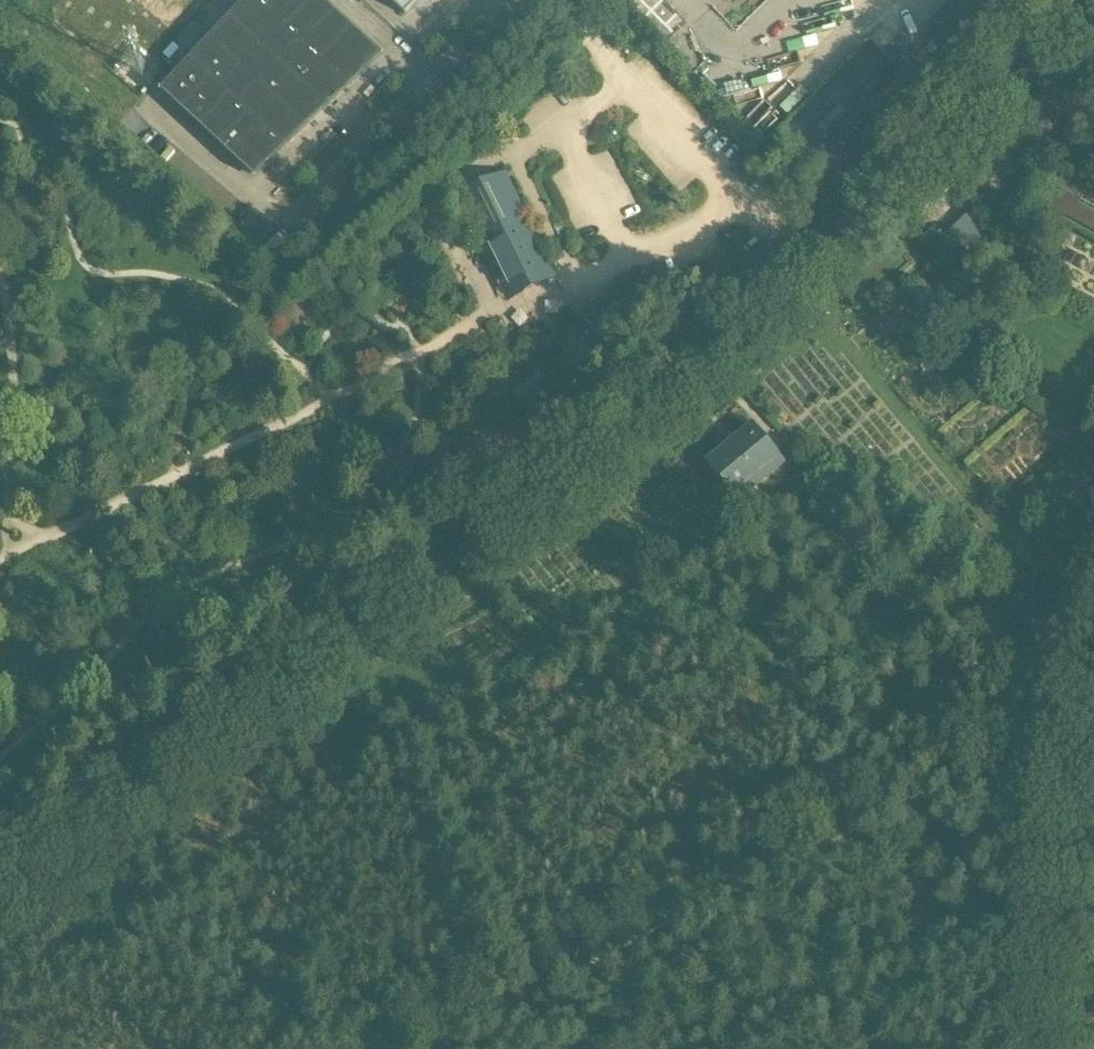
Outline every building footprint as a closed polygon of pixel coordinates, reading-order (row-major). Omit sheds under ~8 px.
[(380,56),(366,43),(366,42),(320,0),(249,0),(168,87),(240,162),(241,162),(254,177),(380,56)] [(405,16),(420,0),(388,0),(405,16)] [(659,0),(623,0),(667,44),(686,24),(663,1),(661,2),(659,0)] [(930,27),(962,56),(1014,0),(955,0),(930,27)] [(862,80),(871,89),(879,80),(870,71),(862,80)] [(1065,170),(1046,204),(1048,205),(1093,231),(1093,186),(1065,170)] [(506,173),(457,197),(489,262),(497,258),(512,289),(553,270),(506,173)] [(1063,229),(1059,237),(1067,241),(1071,233),(1063,229)] [(900,299),(885,312),(898,327),(913,315),(900,299)] [(739,501),(786,462),(757,427),(710,466),(739,501)]
